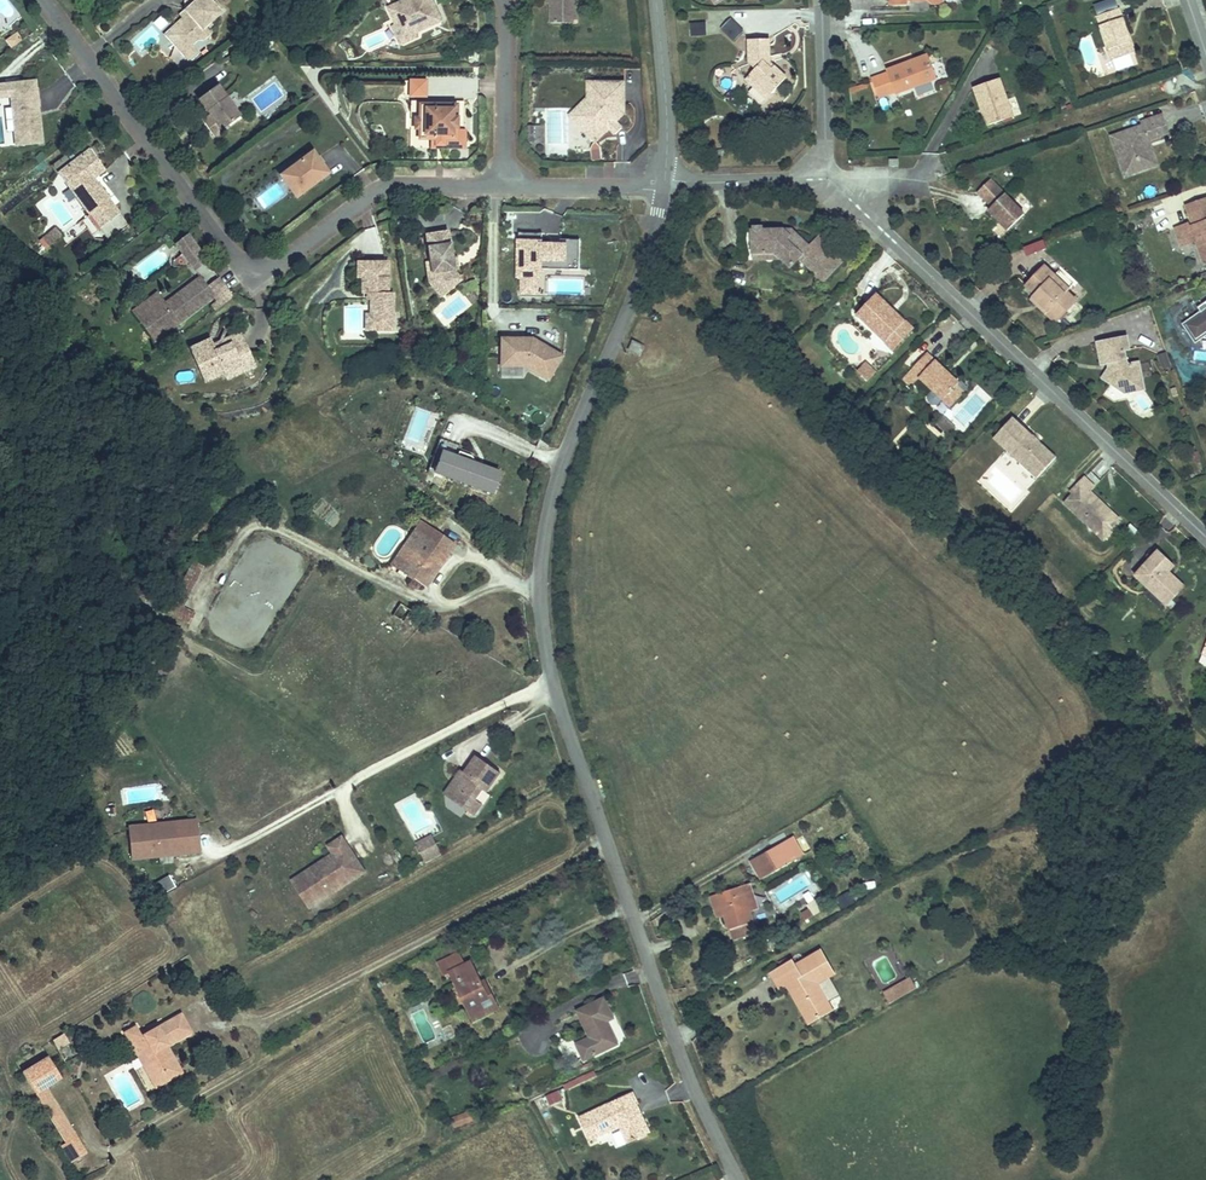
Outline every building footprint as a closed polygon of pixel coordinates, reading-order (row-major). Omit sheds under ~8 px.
[(217,0),(188,0),(183,4),(166,21),(177,33),(188,33),(198,24),(204,25),(209,21),(203,14),(218,1),(217,0)] [(443,3),(442,0),(393,0),(397,8),(418,15),(443,3)] [(1093,7),(1107,47),(1130,39),(1117,0),(1112,0),(1093,7)] [(418,15),(397,8),(394,10),(402,27),(419,19),(418,15)] [(707,23),(691,22),(690,36),(706,36),(707,23)] [(751,40),(750,59),(761,69),(756,75),(775,93),(789,77),(775,64),(775,41),(751,40)] [(875,77),(880,93),(896,87),(899,95),(940,81),(931,56),(890,69),(891,72),(875,77)] [(603,63),(593,63),(592,79),(574,97),(582,105),(603,84),(603,63)] [(629,64),(603,63),(603,84),(582,105),(600,123),(614,109),(621,103),(629,95),(629,64)] [(743,80),(753,70),(747,64),(737,74),(743,80)] [(240,97),(216,66),(197,80),(203,88),(206,86),(208,90),(206,92),(209,96),(221,111),(240,97)] [(45,76),(0,81),(0,112),(12,111),(12,114),(22,112),(25,140),(52,137),(45,76)] [(1011,114),(1005,97),(999,79),(973,88),(986,124),(1011,114)] [(896,87),(880,93),(882,100),(899,95),(896,87)] [(458,88),(422,88),(422,102),(419,102),(417,103),(417,108),(419,110),(422,110),(422,122),(439,122),(439,128),(446,128),(446,121),(458,121),(458,88)] [(221,111),(209,96),(203,101),(214,116),(221,111)] [(627,109),(621,103),(614,109),(620,116),(627,109)] [(731,119),(739,126),(745,118),(737,112),(731,119)] [(1115,135),(1121,153),(1132,150),(1138,169),(1159,161),(1151,138),(1173,130),(1166,112),(1145,120),(1146,125),(1115,135)] [(542,126),(527,127),(528,144),(542,144),(542,126)] [(314,132),(293,149),(298,155),(296,163),(290,168),(299,179),(332,154),(314,132)] [(89,134),(83,139),(91,149),(97,144),(89,134)] [(105,154),(97,144),(91,149),(83,139),(58,158),(90,199),(91,198),(102,212),(120,198),(96,167),(95,168),(93,165),(93,161),(96,159),(97,160),(105,154)] [(293,149),(282,157),(290,168),(296,163),(298,155),(293,149)] [(1132,150),(1121,153),(1128,172),(1138,169),(1132,150)] [(992,178),(980,188),(995,204),(991,209),(1012,231),(1028,215),(992,178)] [(1182,229),(1188,247),(1203,242),(1205,250),(1205,202),(1193,206),(1199,228),(1195,230),(1193,225),(1182,229)] [(452,236),(448,209),(427,212),(431,238),(432,250),(438,249),(439,257),(449,269),(462,259),(454,250),(454,248),(452,236)] [(208,247),(188,221),(177,230),(196,256),(208,247)] [(37,241),(45,251),(62,236),(54,227),(37,241)] [(792,239),(784,231),(759,232),(761,254),(779,254),(779,258),(788,258),(797,267),(801,263),(812,275),(810,277),(821,288),(848,262),(834,248),(837,245),(826,235),(817,244),(801,230),(792,239)] [(801,230),(784,231),(792,239),(801,230)] [(518,233),(518,277),(522,277),(521,292),(537,292),(537,277),(541,277),(541,268),(541,260),(560,260),(560,268),(578,268),(579,238),(560,239),(560,243),(541,244),(541,233),(518,233)] [(432,250),(431,238),(427,239),(429,262),(441,276),(449,269),(439,257),(438,249),(432,250)] [(390,247),(364,247),(364,262),(364,279),(370,278),(375,278),(375,284),(373,284),(373,299),(373,300),(382,300),(383,314),(396,314),(395,277),(391,277),(390,247)] [(560,268),(560,260),(541,260),(541,268),(560,268)] [(201,289),(214,279),(202,263),(167,291),(162,285),(147,297),(166,320),(203,291),(201,289)] [(1052,281),(1059,273),(1048,264),(1031,283),(1040,293),(1038,296),(1052,309),(1049,312),(1060,322),(1080,300),(1070,291),(1067,295),(1052,281)] [(474,274),(469,267),(463,272),(469,278),(474,274)] [(1074,287),(1059,273),(1052,281),(1067,295),(1070,291),(1074,287)] [(477,278),(474,274),(469,278),(472,283),(477,278)] [(216,281),(214,279),(201,289),(203,291),(216,281)] [(147,297),(162,285),(158,280),(136,298),(158,327),(166,320),(147,297)] [(860,318),(889,344),(909,322),(880,295),(860,318)] [(373,299),(369,299),(369,315),(383,314),(382,300),(373,300),(373,299)] [(1205,337),(1205,306),(1182,321),(1196,343),(1205,337)] [(227,315),(221,330),(232,325),(240,341),(251,335),(244,320),(227,315)] [(909,322),(889,344),(896,352),(916,328),(909,322)] [(213,326),(193,335),(210,369),(229,360),(232,366),(260,352),(251,335),(240,341),(232,325),(221,330),(224,335),(218,337),(216,333),(213,326)] [(644,329),(640,340),(650,343),(654,333),(644,329)] [(563,354),(532,338),(502,338),(502,348),(505,348),(505,354),(502,354),(502,366),(526,365),(549,378),(563,354)] [(1139,342),(1109,348),(1113,370),(1122,368),(1113,381),(1134,396),(1145,383),(1154,382),(1151,368),(1134,371),(1133,366),(1138,365),(1136,355),(1141,353),(1139,342)] [(1198,359),(1205,360),(1205,352),(1198,351),(1198,359)] [(862,352),(850,364),(860,373),(871,361),(862,352)] [(919,375),(952,406),(966,392),(970,388),(935,357),(919,375)] [(966,392),(952,406),(960,413),(973,398),(966,392)] [(1011,451),(1043,481),(1062,460),(1017,416),(997,437),(1011,451)] [(951,422),(942,432),(949,439),(958,429),(951,422)] [(459,452),(461,448),(440,440),(428,473),(434,475),(435,473),(437,466),(435,465),(437,460),(439,461),(442,453),(456,458),(458,452),(459,452)] [(499,474),(477,466),(471,457),(459,452),(458,452),(456,458),(442,453),(439,461),(437,460),(435,465),(437,466),(435,473),(491,494),(499,474)] [(1068,506),(1101,536),(1107,528),(1113,534),(1125,522),(1095,494),(1099,490),(1086,478),(1073,493),(1077,497),(1068,506)] [(427,528),(424,532),(443,546),(458,557),(427,528)] [(1107,528),(1101,536),(1109,544),(1116,536),(1113,534),(1107,528)] [(443,546),(424,532),(417,540),(425,546),(403,573),(427,593),(453,563),(439,551),(443,546)] [(425,546),(417,540),(395,566),(403,573),(425,546)] [(458,557),(443,546),(439,551),(453,563),(458,557)] [(1162,552),(1138,576),(1172,609),(1189,591),(1174,575),(1180,569),(1162,552)] [(197,571),(171,621),(193,633),(197,625),(185,617),(206,576),(197,571)] [(395,602),(385,612),(397,625),(409,616),(395,602)] [(460,769),(443,795),(467,810),(475,798),(467,793),(475,781),(479,784),(492,765),(469,750),(457,767),(460,769)] [(436,790),(443,795),(460,769),(457,767),(452,765),(436,790)] [(126,827),(129,862),(199,855),(196,820),(126,827)] [(433,840),(428,833),(418,838),(422,846),(433,840)] [(330,851),(343,843),(338,835),(325,843),(330,851)] [(422,846),(418,838),(412,841),(416,849),(422,846)] [(438,850),(433,840),(422,846),(416,849),(422,859),(438,850)] [(759,883),(802,859),(791,840),(748,864),(759,883)] [(360,869),(343,843),(330,851),(318,859),(323,866),(301,881),(314,899),(360,869)] [(301,881),(323,866),(318,859),(289,878),(306,904),(314,899),(301,881)] [(748,886),(715,897),(718,906),(721,906),(724,918),(723,918),(728,933),(751,926),(748,915),(756,913),(748,886)] [(724,918),(721,906),(718,906),(715,897),(709,899),(715,921),(723,918),(724,918)] [(811,920),(807,914),(799,919),(802,925),(811,920)] [(754,936),(751,926),(728,933),(731,943),(754,936)] [(436,961),(443,974),(452,969),(455,973),(478,1013),(501,1002),(493,989),(488,993),(482,983),(469,960),(464,962),(457,949),(436,961)] [(797,961),(779,971),(789,991),(794,988),(811,1022),(822,1015),(819,1009),(831,1002),(821,983),(836,974),(826,952),(800,966),(797,961)] [(452,969),(443,974),(446,978),(455,973),(452,969)] [(789,991),(779,971),(770,976),(780,996),(789,991)] [(887,1004),(917,993),(911,979),(882,990),(887,1004)] [(488,980),(482,983),(488,993),(493,989),(488,980)] [(603,997),(584,1007),(599,1038),(585,1044),(593,1060),(627,1043),(614,1019),(621,1015),(611,997),(605,1001),(603,997)] [(837,1013),(831,1002),(819,1009),(822,1015),(811,1022),(814,1027),(837,1013)] [(124,1031),(151,1079),(172,1067),(160,1046),(164,1044),(189,1030),(178,1012),(140,1034),(135,1025),(124,1031)] [(68,1042),(63,1033),(52,1039),(57,1048),(68,1042)] [(160,1046),(172,1067),(151,1079),(155,1086),(180,1072),(164,1044),(160,1046)] [(60,1076),(47,1056),(21,1072),(34,1092),(43,1087),(60,1076)] [(577,1057),(574,1059),(578,1068),(585,1065),(584,1061),(580,1063),(577,1057)] [(69,1128),(43,1087),(34,1092),(60,1133),(69,1128)] [(543,1097),(550,1108),(563,1100),(557,1089),(543,1097)] [(630,1120),(627,1113),(634,1110),(638,1108),(631,1094),(577,1121),(588,1144),(618,1130),(627,1149),(648,1138),(638,1117),(630,1120)] [(638,1117),(634,1110),(627,1113),(630,1120),(638,1117)] [(74,1136),(69,1128),(60,1133),(65,1141),(74,1136)]
